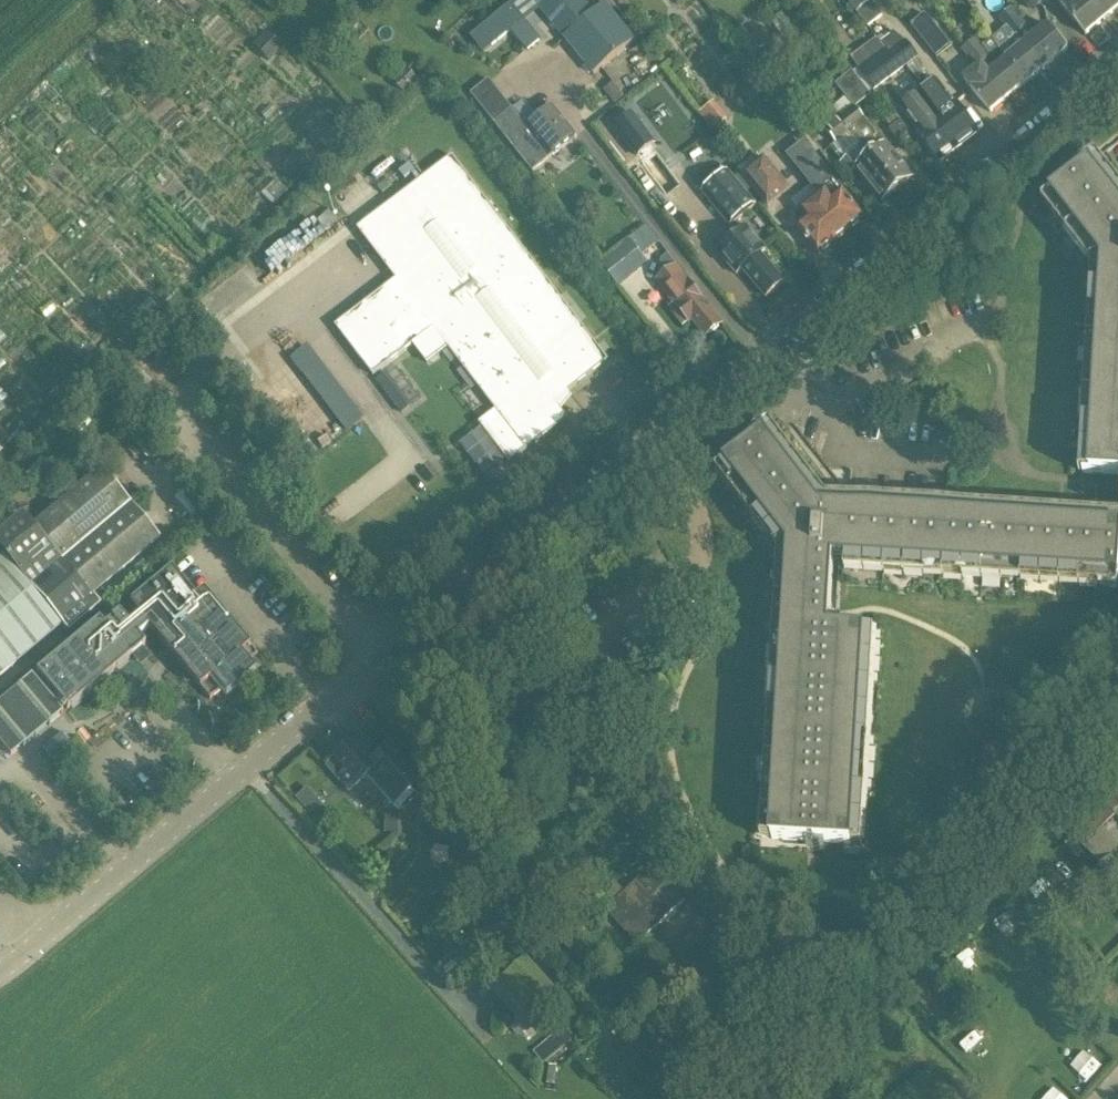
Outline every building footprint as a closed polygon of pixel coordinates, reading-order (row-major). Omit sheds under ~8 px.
[(594,76),(637,41),(607,4),(595,13),(584,0),(531,0),(594,76)] [(857,13),(868,27),(883,16),(873,3),(874,2),(872,0),(847,0),(857,13)] [(1086,36),(1105,21),(1087,0),(1057,0),(1086,36)] [(1105,21),(1117,10),(1117,0),(1087,0),(1105,21)] [(540,41),(512,6),(479,32),(492,48),(501,41),(501,39),(512,30),(529,50),(540,41)] [(1036,37),(1012,8),(1009,11),(1017,23),(1005,32),(1013,42),(1019,38),(1043,70),(1068,49),(1048,26),(1036,37)] [(1013,42),(1005,32),(1017,23),(1009,11),(999,19),(1006,28),(992,40),(996,44),(994,46),(1004,61),(1024,85),(1043,70),(1019,38),(1013,42)] [(938,59),(952,48),(925,15),(911,26),(938,59)] [(759,72),(770,63),(761,51),(765,48),(748,25),(732,37),(759,72)] [(270,62),(284,47),(267,32),(253,47),(270,62)] [(894,32),(880,42),(901,70),(918,57),(907,42),(894,32)] [(878,39),(852,59),(864,74),(859,78),(869,93),(901,70),(880,42),(878,39)] [(971,60),(984,50),(976,40),(963,50),(971,60)] [(1007,99),(1024,85),(1004,61),(994,46),(986,52),(992,60),(983,67),(990,75),(1007,99)] [(991,113),(1007,99),(990,75),(983,67),(992,60),(986,52),(984,50),(971,60),(978,69),(964,81),(991,113)] [(406,68),(392,82),(403,93),(417,80),(406,68)] [(615,104),(625,96),(613,82),(604,90),(615,104)] [(955,105),(938,82),(920,95),(934,114),(948,133),(946,134),(958,149),(978,134),(956,105),(955,105)] [(499,94),(481,108),(533,172),(577,137),(553,107),(538,119),(523,100),(512,110),(499,94)] [(941,162),(958,149),(946,134),(948,133),(934,114),(920,95),(902,109),(941,162)] [(847,98),(833,109),(852,133),(863,147),(898,192),(914,179),(886,145),(885,146),(847,98)] [(833,109),(823,117),(833,128),(828,132),(838,145),(833,149),(838,156),(840,158),(844,163),(842,164),(852,175),(857,171),(884,204),(898,192),(863,147),(852,133),(833,109)] [(634,115),(615,129),(638,159),(656,145),(634,115)] [(902,146),(913,137),(902,122),(891,131),(902,146)] [(718,149),(687,175),(702,193),(731,226),(756,205),(727,171),(733,167),(718,149)] [(397,280),(336,327),(374,376),(434,330),(497,411),(479,425),(509,465),(527,451),(568,420),(555,403),(590,377),(609,362),(589,336),(453,157),(358,229),(397,280)] [(766,207),(780,196),(787,189),(761,159),(740,177),(766,207)] [(1093,163),(1049,198),(1099,263),(1086,473),(1117,475),(1117,195),(1093,163)] [(834,199),(826,190),(822,194),(850,230),(864,218),(843,192),(834,199)] [(819,255),(850,230),(822,194),(800,212),(807,221),(797,228),(819,255)] [(620,286),(647,264),(642,257),(660,242),(647,227),(629,241),(631,243),(603,265),(620,286)] [(761,255),(767,250),(747,228),(718,252),(737,275),(743,270),(767,298),(785,283),(761,255)] [(722,325),(677,268),(659,282),(675,304),(679,301),(707,337),(722,325)] [(823,505),(767,433),(723,467),(786,549),(768,839),(858,845),(871,630),(830,628),(834,556),(840,557),(840,562),(1117,579),(1117,523),(823,505)] [(130,504),(101,469),(32,527),(23,517),(0,536),(0,550),(31,588),(61,562),(130,504)] [(285,504),(296,496),(287,486),(277,494),(285,504)] [(130,504),(61,562),(31,588),(69,632),(101,605),(93,595),(160,539),(130,504)] [(9,669),(59,628),(27,591),(29,589),(3,558),(0,561),(0,677),(9,669)] [(171,570),(112,619),(108,613),(0,703),(0,746),(10,758),(62,714),(49,698),(54,695),(67,710),(131,656),(136,662),(146,653),(142,647),(145,645),(138,636),(149,627),(210,700),(222,690),(226,695),(241,683),(255,671),(241,654),(249,646),(203,591),(195,598),(171,570)] [(343,751),(326,765),(337,777),(350,792),(367,777),(384,762),(380,757),(360,736),(343,751)] [(384,762),(367,777),(376,787),(393,806),(412,790),(409,786),(419,777),(391,747),(380,757),(384,762)] [(1072,835),(1101,868),(1116,854),(1117,857),(1117,844),(1104,828),(1115,817),(1111,812),(1117,806),(1117,794),(1077,830),(1072,835)] [(321,806),(309,817),(318,826),(329,816),(321,806)] [(402,836),(403,813),(399,813),(398,817),(385,816),(384,835),(402,836)] [(465,816),(444,835),(462,856),(483,838),(465,816)] [(583,847),(595,835),(587,826),(574,838),(583,847)] [(638,945),(685,901),(653,867),(606,912),(638,945)] [(703,916),(657,957),(683,986),(729,945),(703,916)] [(441,969),(452,982),(457,978),(462,985),(474,976),(469,969),(471,967),(460,953),(441,969)] [(527,959),(498,985),(535,1026),(564,1000),(565,1001),(566,1000),(527,957),(526,958),(527,959)] [(923,975),(909,988),(914,994),(913,994),(936,1020),(952,1006),(928,980),(927,980),(923,975)] [(566,1026),(556,1036),(566,1047),(577,1038),(566,1026)]
